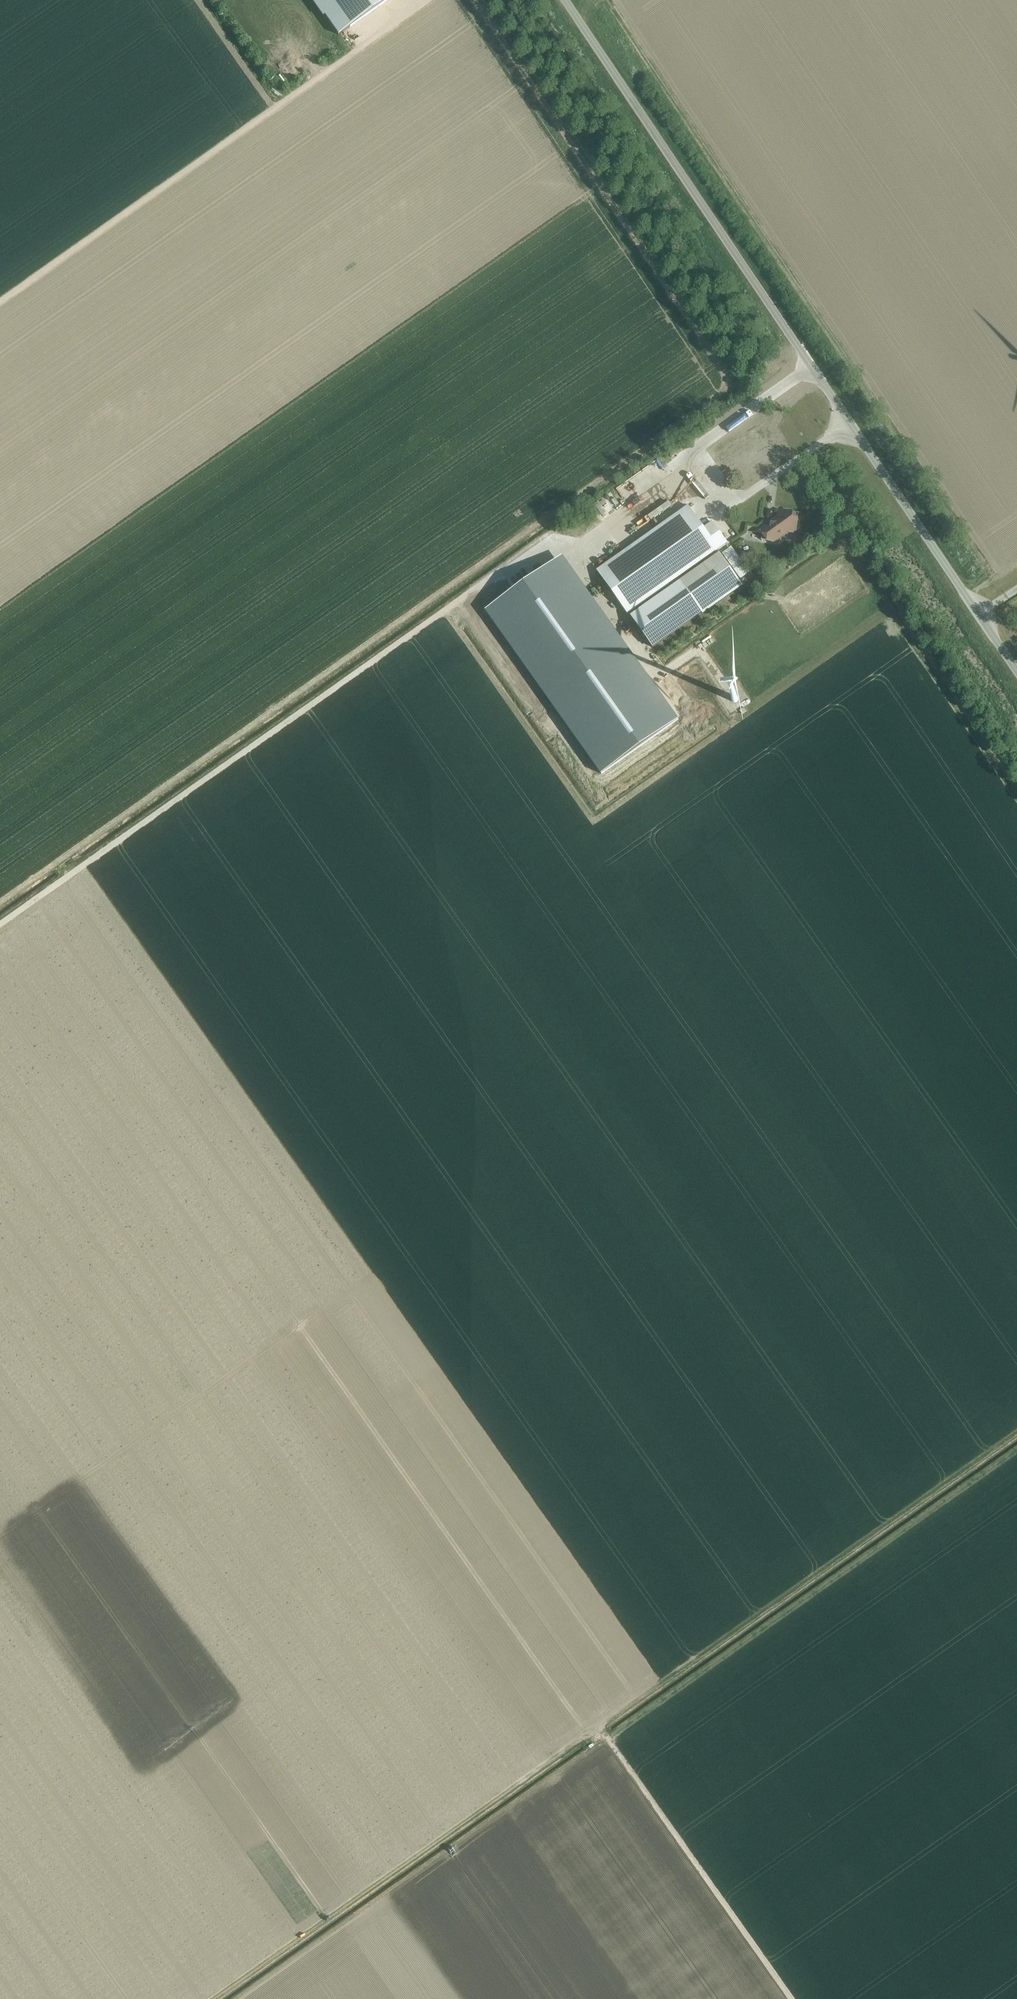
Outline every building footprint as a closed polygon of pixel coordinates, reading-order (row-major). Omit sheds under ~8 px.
[(338,35),(388,0),(313,0),(338,35)] [(638,542),(597,570),(601,576),(624,608),(628,614),(634,610),(634,609),(669,585),(670,585),(672,588),(631,617),(653,648),(742,585),(720,554),(718,555),(716,552),(727,544),(712,522),(703,528),(688,506),(638,542)] [(798,514),(780,511),(777,523),(771,522),(770,528),(764,527),(756,532),(762,533),(761,540),(774,542),(782,537),(783,531),(795,533),(798,514)] [(607,539),(597,548),(601,553),(611,544),(607,539)] [(602,774),(678,719),(563,556),(486,610),(602,774)]
